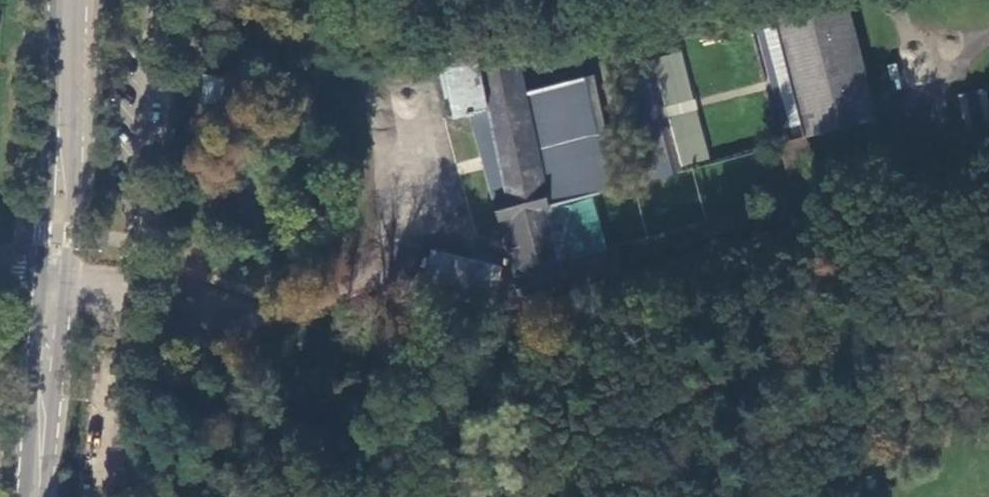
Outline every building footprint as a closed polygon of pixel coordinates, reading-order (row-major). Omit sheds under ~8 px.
[(805,137),(877,119),(847,0),(825,0),(774,13),(805,137)] [(514,37),(442,49),(455,114),(471,111),(500,218),(510,215),(526,273),(515,275),(521,298),(568,286),(563,264),(551,205),(619,188),(593,73),(526,91),(514,37)] [(684,52),(654,56),(661,108),(691,104),(684,52)] [(619,64),(648,178),(674,172),(645,58),(619,64)] [(202,102),(225,104),(227,74),(205,72),(202,102)] [(972,144),(988,140),(988,107),(988,106),(965,112),(972,144)] [(819,194),(805,137),(780,143),(795,200),(819,194)] [(574,206),(587,251),(605,246),(593,201),(574,206)] [(510,215),(500,218),(515,275),(526,273),(510,215)] [(612,250),(563,264),(568,286),(618,272),(617,263),(612,250)]
